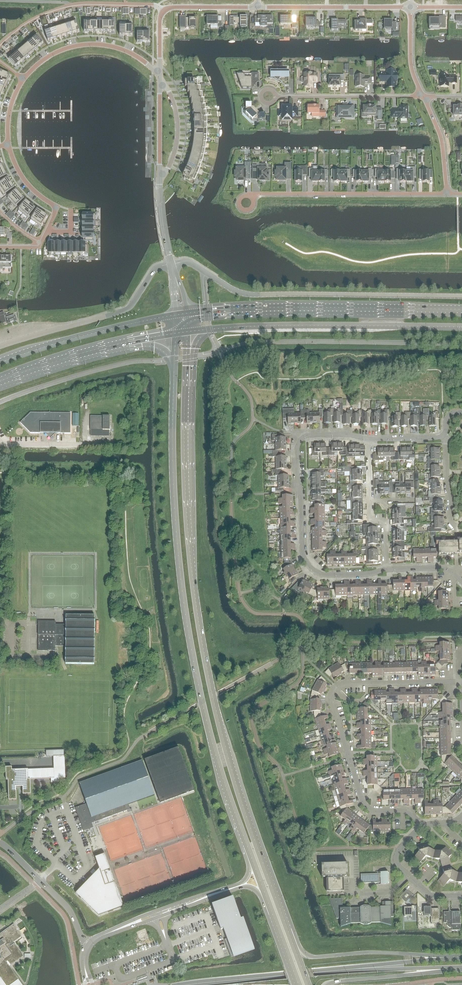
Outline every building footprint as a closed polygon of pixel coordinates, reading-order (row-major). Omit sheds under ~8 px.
[(189,19),(186,19),(186,16),(179,16),(180,28),(186,28),(186,27),(189,27),(189,28),(196,28),(196,18),(189,18),(189,19)] [(218,16),(207,16),(207,25),(218,25),(218,27),(222,27),(222,21),(218,21),(218,16)] [(234,23),(240,23),(240,27),(241,27),(246,27),(247,27),(247,22),(247,19),(247,16),(245,16),(240,16),(240,18),(234,18),(234,16),(230,16),(230,26),(234,26),(234,23)] [(297,16),(280,16),(280,24),(292,24),(292,28),(297,28),(297,16)] [(260,27),(267,27),(267,25),(273,25),(273,17),(255,17),(255,24),(260,24),(260,27)] [(440,19),(429,19),(429,30),(435,30),(435,27),(440,27),(440,28),(446,28),(446,17),(440,17),(440,19)] [(306,18),(306,26),(319,26),(319,21),(317,21),(317,18),(306,18)] [(70,23),(70,22),(74,33),(79,31),(75,20),(70,21),(70,23)] [(331,20),(331,30),(338,30),(338,24),(346,24),(346,20),(331,20)] [(372,20),(360,20),(360,21),(355,21),(355,31),(366,31),(366,24),(372,24),(372,20)] [(384,20),(384,29),(392,29),(392,31),(396,31),(396,23),(392,23),(392,20),(384,20)] [(65,25),(66,25),(69,34),(74,33),(70,22),(70,23),(65,24),(65,25)] [(60,24),(55,26),(58,38),(63,36),(60,27),(61,27),(60,24)] [(61,27),(60,27),(63,36),(69,34),(66,25),(65,25),(61,27)] [(55,26),(49,28),(53,39),(58,38),(55,26)] [(44,30),(48,41),(53,39),(49,28),(44,30)] [(30,38),(32,40),(38,47),(43,43),(35,34),(30,38)] [(28,44),(34,51),(38,47),(32,40),(30,38),(26,42),(28,44)] [(26,42),(21,46),(22,47),(29,55),(34,51),(28,44),(26,42)] [(22,47),(18,51),(24,59),(29,55),(22,47)] [(13,55),(14,56),(20,63),(24,59),(18,51),(13,55)] [(14,56),(9,59),(15,67),(20,63),(14,56)] [(277,81),(278,81),(279,80),(280,81),(281,81),(281,82),(282,83),(283,84),(284,85),(285,86),(289,86),(289,76),(289,72),(281,72),(281,71),(278,71),(278,70),(277,70),(277,71),(271,71),(271,78),(269,78),(268,78),(270,79),(271,79),(273,79),(274,79),(275,80),(276,80),(277,81)] [(8,80),(10,75),(1,71),(0,71),(0,77),(8,80)] [(387,71),(387,73),(381,73),(381,82),(387,82),(387,87),(395,87),(395,82),(396,82),(396,73),(395,73),(395,71),(387,71)] [(258,81),(260,81),(259,80),(259,81),(259,73),(251,73),(251,74),(237,74),(242,88),(252,88),(251,89),(252,89),(252,88),(253,87),(253,86),(254,85),(255,84),(256,83),(257,82),(258,81)] [(304,73),(304,77),(302,77),(301,78),(301,82),(302,83),(304,83),(304,87),(312,87),(312,82),(317,82),(317,74),(312,74),(312,73),(304,73)] [(340,86),(340,81),(344,81),(344,75),(337,75),(337,78),(329,78),(329,86),(333,86),(333,87),(336,87),(336,86),(340,86)] [(364,87),(364,84),(371,84),(371,78),(364,78),(364,76),(356,76),(356,87),(364,87)] [(440,83),(440,87),(448,87),(448,82),(451,83),(451,84),(456,84),(456,77),(448,77),(448,76),(440,76),(440,79),(439,79),(439,83),(440,83)] [(185,81),(185,87),(200,87),(198,87),(198,78),(191,78),(191,81),(185,81)] [(252,103),(246,103),(246,108),(247,108),(247,112),(246,113),(252,120),(254,119),(258,119),(258,120),(265,120),(265,114),(259,114),(258,113),(259,113),(253,107),(252,107),(252,106),(252,103)] [(353,106),(347,106),(347,105),(343,105),(343,106),(337,106),(337,117),(353,117),(353,106)] [(308,106),(308,114),(312,114),(312,116),(316,116),(316,114),(321,114),(321,116),(325,116),(325,111),(319,111),(319,108),(319,106),(316,106),(313,106),(308,106)] [(363,107),(363,114),(378,114),(378,120),(381,120),(381,113),(378,113),(378,110),(376,110),(376,108),(376,107),(371,107),(371,106),(368,106),(368,107),(363,107)] [(406,122),(406,118),(407,118),(407,115),(408,115),(408,110),(407,110),(407,106),(399,106),(399,109),(400,110),(399,111),(398,110),(391,110),(391,117),(399,117),(399,118),(401,118),(401,122),(406,122)] [(454,116),(461,116),(461,106),(458,106),(458,107),(454,107),(454,116)] [(283,107),(283,111),(279,111),(279,116),(283,116),(283,120),(291,120),(291,116),(297,116),(297,109),(291,109),(291,107),(283,107)] [(206,143),(194,141),(193,147),(205,149),(206,143)] [(193,147),(191,153),(204,156),(205,149),(205,150),(205,149),(193,147)] [(204,156),(191,153),(190,159),(202,162),(204,156)] [(202,162),(190,159),(188,164),(200,169),(200,168),(202,162)] [(250,163),(245,163),(245,169),(237,169),(237,173),(236,173),(236,176),(237,176),(237,180),(236,180),(245,180),(245,179),(250,179),(250,163)] [(253,169),(253,179),(258,179),(258,180),(267,180),(266,180),(266,176),(267,176),(267,173),(266,173),(266,164),(259,164),(259,163),(253,163),(253,169)] [(276,173),(276,176),(278,176),(278,180),(277,180),(286,180),(286,179),(291,179),(291,169),(291,163),(284,163),(284,169),(278,169),(278,173),(276,173)] [(200,169),(188,164),(186,170),(198,175),(200,169)] [(295,171),(295,182),(302,182),(302,176),(302,175),(306,175),(306,167),(302,167),(302,170),(295,170),(295,171)] [(406,169),(406,182),(413,182),(413,176),(416,176),(416,167),(410,167),(410,170),(406,170),(406,169)] [(309,169),(309,176),(312,176),(312,182),(318,182),(318,170),(312,170),(312,169),(309,169)] [(362,170),(362,182),(369,182),(369,176),(372,176),(372,169),(368,169),(368,170),(362,170)] [(378,169),(375,169),(375,176),(378,176),(378,182),(384,182),(384,169),(378,169)] [(394,169),(384,169),(384,182),(391,182),(391,172),(394,172),(394,169)] [(399,182),(406,182),(406,169),(399,169),(396,169),(396,176),(399,176),(399,182)] [(195,181),(197,175),(198,175),(186,170),(183,175),(185,176),(184,178),(189,181),(190,179),(195,181)] [(318,182),(325,182),(325,176),(328,176),(328,170),(325,170),(318,170),(318,182)] [(334,171),(334,170),(331,170),(331,176),(334,176),(334,177),(334,182),(340,182),(340,171),(334,171)] [(340,170),(340,171),(340,182),(347,182),(347,177),(347,176),(350,176),(350,170),(347,170),(340,170)] [(356,176),(356,182),(362,182),(362,170),(356,170),(353,170),(353,176),(356,176)] [(422,182),(429,182),(429,171),(423,171),(423,170),(419,170),(419,176),(422,176),(422,182)] [(0,190),(11,183),(8,178),(0,183),(0,190)] [(11,183),(0,190),(3,195),(5,194),(15,188),(11,183)] [(8,197),(7,198),(11,203),(20,194),(16,190),(8,197)] [(20,194),(11,203),(15,207),(16,206),(24,199),(20,194)] [(19,209),(18,210),(23,214),(31,204),(26,200),(19,209)] [(31,204),(23,214),(27,218),(28,217),(35,208),(31,204)] [(31,219),(31,220),(36,223),(42,213),(37,209),(31,219)] [(42,213),(36,223),(41,226),(41,225),(42,225),(47,216),(42,213)] [(0,228),(0,237),(0,236),(4,236),(4,235),(7,235),(10,231),(7,229),(4,229),(4,228),(0,228)] [(83,232),(83,238),(85,238),(85,240),(93,240),(93,238),(93,232),(83,232)] [(79,243),(79,253),(85,253),(87,253),(87,245),(85,245),(85,243),(79,243)] [(3,268),(11,268),(11,256),(7,256),(3,256),(2,256),(0,256),(0,270),(3,270),(3,268)] [(5,316),(4,312),(0,313),(0,324),(0,325),(7,323),(7,324),(17,321),(15,316),(14,313),(5,316)] [(410,416),(410,419),(410,426),(417,426),(417,419),(420,419),(419,416),(420,416),(419,412),(419,408),(416,408),(416,412),(414,412),(414,414),(410,414),(410,416)] [(294,409),(282,409),(283,420),(283,419),(285,419),(285,417),(288,416),(288,419),(288,424),(294,424),(294,414),(294,409)] [(324,413),(324,423),(331,423),(331,416),(333,416),(333,413),(333,409),(331,409),(330,409),(330,411),(328,411),(328,413),(324,413)] [(333,416),(334,423),(340,423),(340,416),(343,416),(343,415),(343,409),(340,409),(337,409),(337,413),(333,413),(333,416)] [(300,414),(294,414),(294,424),(301,424),(301,416),(303,416),(304,416),(303,410),(300,410),(300,414)] [(303,410),(304,416),(307,416),(307,423),(313,423),(313,413),(309,413),(309,411),(308,410),(307,410),(303,410)] [(319,413),(313,413),(313,423),(320,423),(319,416),(323,416),(322,410),(319,410),(319,413)] [(352,425),(358,424),(359,424),(359,417),(362,417),(362,414),(362,410),(359,410),(359,412),(358,412),(357,413),(356,413),(356,414),(352,415),(352,418),(352,425)] [(362,417),(362,424),(368,424),(368,417),(371,417),(371,414),(371,410),(368,410),(368,412),(367,412),(366,413),(366,414),(365,414),(362,414),(362,417)] [(377,410),(377,412),(375,412),(375,414),(371,414),(371,417),(371,424),(378,424),(378,417),(380,417),(380,414),(380,410),(377,410)] [(381,424),(387,424),(387,417),(390,417),(390,410),(384,410),(384,414),(380,414),(380,417),(381,424)] [(352,418),(352,415),(352,411),(347,411),(347,415),(343,415),(343,416),(343,425),(350,425),(349,418),(352,418)] [(405,413),(405,416),(401,417),(401,420),(401,427),(408,426),(407,419),(410,419),(410,416),(410,414),(410,412),(406,412),(405,413)] [(420,426),(425,426),(426,426),(426,419),(429,419),(429,416),(429,412),(426,412),(423,412),(423,416),(420,416),(419,416),(420,419),(420,426)] [(429,419),(429,426),(436,426),(436,419),(438,419),(438,412),(435,412),(435,416),(429,416),(429,419)] [(30,413),(20,423),(30,433),(41,433),(45,433),(56,433),(60,433),(70,433),(71,413),(30,413)] [(395,413),(395,417),(391,417),(392,427),(398,427),(398,420),(401,420),(401,417),(401,413),(395,413)] [(90,430),(110,430),(110,416),(90,416),(90,430)] [(275,438),(276,444),(286,444),(286,437),(278,438),(278,435),(272,435),(272,438),(275,438)] [(332,448),(329,448),(329,456),(337,455),(337,452),(337,442),(335,442),(335,443),(332,443),(332,448)] [(339,442),(337,442),(337,452),(340,452),(340,455),(346,455),(346,450),(346,448),(343,448),(343,443),(339,443),(339,442)] [(317,452),(320,452),(320,443),(318,443),(318,444),(314,444),(314,448),(311,448),(312,456),(317,456),(317,452)] [(329,448),(326,448),(326,444),(322,444),(322,443),(320,443),(320,452),(323,452),(323,456),(329,456),(329,448)] [(272,454),(278,453),(278,450),(286,450),(286,444),(276,444),(276,450),(272,450),(272,454)] [(346,457),(355,457),(354,444),(352,444),(352,445),(349,445),(349,447),(346,448),(346,450),(346,455),(346,457)] [(363,457),(363,449),(360,449),(360,445),(356,445),(356,444),(354,444),(355,457),(363,457)] [(431,454),(440,454),(440,452),(439,452),(439,449),(435,449),(435,446),(427,446),(427,452),(431,452),(431,454)] [(378,453),(375,453),(375,454),(375,461),(381,460),(383,460),(384,460),(383,447),(381,447),(381,448),(378,448),(378,453)] [(391,447),(389,447),(389,448),(389,457),(392,457),(392,460),(396,460),(398,460),(397,452),(394,452),(394,448),(391,448),(391,447)] [(400,452),(397,452),(398,460),(399,460),(403,460),(406,460),(406,447),(404,447),(404,448),(400,448),(400,452)] [(415,460),(415,452),(412,452),(411,448),(408,448),(408,447),(406,447),(406,460),(406,461),(409,461),(410,460),(415,460)] [(286,456),(279,456),(278,453),(272,454),(272,457),(276,457),(276,463),(286,463),(286,456)] [(440,456),(440,454),(431,454),(431,457),(427,457),(428,463),(435,463),(435,460),(440,460),(439,456),(440,456)] [(279,472),(279,469),(286,469),(286,463),(276,463),(276,469),(273,469),(273,473),(275,473),(275,472),(279,472)] [(431,469),(431,472),(441,472),(441,470),(440,470),(440,466),(435,466),(435,463),(428,463),(428,469),(431,469)] [(357,470),(357,467),(343,467),(343,472),(349,472),(349,476),(352,476),(362,475),(362,470),(357,470)] [(324,470),(316,470),(316,473),(312,474),(312,477),(311,477),(311,479),(320,479),(320,476),(324,476),(324,470)] [(288,475),(281,475),(281,472),(279,472),(275,472),(275,473),(275,476),(278,476),(278,482),(289,482),(288,475)] [(441,472),(431,472),(431,474),(428,475),(428,480),(436,480),(436,477),(440,477),(440,474),(441,474),(441,472)] [(350,484),(357,484),(357,481),(362,481),(362,475),(352,476),(352,478),(350,478),(350,484)] [(379,489),(379,494),(384,494),(384,482),(379,482),(379,480),(375,480),(375,489),(379,489)] [(392,480),(392,482),(392,489),(395,488),(395,493),(400,493),(400,484),(400,482),(395,482),(395,480),(392,480)] [(425,483),(428,483),(428,486),(429,486),(429,489),(441,489),(441,487),(440,487),(440,483),(436,483),(436,480),(428,480),(425,480),(425,483)] [(273,491),(281,491),(281,488),(289,488),(289,482),(278,482),(279,488),(273,488),(273,491)] [(384,482),(384,494),(389,494),(389,489),(392,489),(392,482),(384,482)] [(414,482),(410,482),(405,482),(405,484),(406,493),(411,493),(411,488),(414,488),(414,482)] [(357,487),(357,484),(350,484),(350,490),(352,490),(352,493),(362,492),(362,487),(357,487)] [(429,489),(429,492),(428,492),(428,496),(428,498),(430,498),(430,497),(436,497),(436,494),(440,494),(440,491),(441,491),(441,489),(429,489)] [(350,501),(357,501),(357,498),(362,498),(362,492),(352,493),(350,493),(350,495),(350,498),(346,498),(346,501),(350,501)] [(317,501),(317,504),(324,504),(324,498),(321,498),(321,495),(311,495),(311,497),(312,497),(312,501),(317,501)] [(434,506),(444,506),(444,504),(443,504),(443,500),(438,500),(438,497),(436,497),(430,497),(430,498),(428,498),(423,498),(423,499),(430,499),(430,503),(434,503),(434,506)] [(362,504),(357,504),(357,501),(350,501),(351,509),(362,509),(362,504)] [(405,506),(403,506),(397,506),(397,509),(392,509),(392,515),(401,514),(401,512),(406,512),(405,506)] [(444,508),(444,506),(434,506),(434,509),(431,509),(431,515),(438,515),(438,512),(443,511),(443,508),(444,508)] [(353,515),(351,515),(351,521),(351,524),(358,523),(358,521),(358,520),(363,520),(363,515),(353,515)] [(434,520),(434,523),(444,523),(444,521),(443,521),(443,518),(439,518),(438,515),(431,515),(431,521),(434,520)] [(397,528),(406,528),(406,524),(404,524),(404,519),(401,519),(392,520),(392,525),(397,525),(397,528)] [(435,532),(439,532),(439,529),(443,529),(443,525),(444,525),(444,523),(434,523),(434,526),(431,526),(431,528),(431,532),(435,532)] [(372,528),(372,525),(365,525),(365,530),(367,530),(367,533),(377,533),(377,527),(372,528)] [(406,528),(397,528),(397,531),(393,531),(393,536),(404,536),(404,531),(406,531),(406,528)] [(398,544),(404,544),(404,536),(393,536),(393,541),(398,541),(398,544)] [(377,538),(366,539),(366,547),(373,547),(373,544),(378,544),(377,538)] [(436,540),(436,545),(438,545),(439,554),(441,554),(444,554),(446,554),(452,554),(454,554),(457,554),(460,554),(460,552),(461,552),(461,540),(459,540),(459,541),(456,541),(454,542),(437,542),(437,541),(437,540),(436,540)] [(407,544),(404,544),(398,544),(398,547),(393,547),(393,553),(402,552),(402,550),(404,550),(404,546),(407,546),(407,544)] [(366,547),(366,556),(378,555),(378,550),(373,550),(373,547),(366,547)] [(393,553),(393,558),(398,558),(398,561),(405,561),(405,552),(402,552),(393,553)] [(284,563),(290,561),(290,558),(291,558),(291,553),(281,553),(281,559),(284,559),(284,563)] [(366,556),(366,564),(373,564),(373,561),(378,561),(378,555),(366,556)] [(295,569),(290,561),(284,563),(287,567),(283,569),(285,572),(284,573),(285,575),(295,569)] [(292,584),(296,579),(294,576),(298,574),(295,569),(285,575),(286,578),(288,577),(292,584)] [(440,583),(437,581),(433,581),(433,577),(427,577),(427,587),(433,587),(435,589),(440,583)] [(303,579),(301,583),(299,581),(294,586),(301,590),(301,591),(303,592),(309,582),(303,579)] [(393,581),(393,585),(390,585),(390,591),(399,591),(399,581),(393,581)] [(314,590),(312,589),(314,585),(309,582),(303,592),(306,594),(306,592),(313,596),(314,590)] [(387,584),(381,584),(381,595),(387,595),(387,591),(390,591),(390,585),(387,585),(387,584)] [(448,591),(444,591),(444,587),(441,584),(436,590),(438,592),(438,598),(448,597),(448,591)] [(335,586),(335,590),(332,590),(332,596),(341,596),(341,585),(335,586)] [(317,590),(314,590),(313,596),(318,596),(318,599),(323,599),(323,588),(320,588),(320,589),(317,589),(317,590)] [(332,596),(332,590),(329,590),(329,589),(326,589),(326,588),(323,588),(323,599),(329,599),(329,596),(332,596)] [(66,625),(57,624),(38,624),(38,635),(40,635),(40,638),(38,638),(38,640),(38,651),(55,651),(55,646),(66,646),(66,664),(94,664),(95,615),(66,615),(66,625)] [(446,664),(446,660),(450,660),(450,654),(440,654),(440,660),(438,663),(442,667),(444,664),(446,664)] [(341,673),(345,671),(346,670),(345,664),(341,666),(338,663),(333,666),(339,676),(342,674),(341,673)] [(430,675),(436,675),(435,671),(440,671),(440,669),(442,667),(438,663),(435,665),(429,665),(430,675)] [(345,664),(346,670),(349,670),(349,674),(355,674),(355,664),(345,664)] [(329,676),(330,676),(332,674),(334,678),(336,676),(337,677),(339,676),(333,666),(328,669),(325,672),(329,676)] [(323,683),(326,680),(321,676),(318,680),(315,685),(325,691),(326,688),(325,687),(327,685),(323,683)] [(318,693),(321,695),(323,692),(324,693),(325,691),(315,685),(312,690),(311,695),(317,696),(318,693)] [(438,689),(432,689),(432,699),(438,699),(440,701),(444,697),(442,695),(438,695),(438,689)] [(370,696),(368,699),(372,703),(375,701),(380,700),(380,690),(374,690),(374,692),(371,692),(371,696),(370,696)] [(310,699),(310,705),(322,705),(321,702),(320,702),(320,699),(316,699),(317,696),(311,695),(310,699)] [(444,697),(440,701),(442,704),(443,710),(453,709),(453,703),(447,704),(447,699),(444,697)] [(363,704),(363,708),(357,708),(357,714),(368,714),(367,708),(370,706),(365,702),(363,704)] [(314,711),(314,715),(320,714),(320,708),(322,708),(322,705),(310,705),(310,711),(314,711)] [(327,715),(326,716),(321,717),(320,714),(314,715),(316,725),(325,722),(324,719),(328,718),(327,715)] [(318,730),(320,735),(328,733),(327,730),(331,729),(330,726),(318,730)] [(323,747),(326,746),(331,744),(331,741),(334,740),(334,737),(321,741),(323,747)] [(323,749),(324,752),(337,748),(336,742),(331,744),(326,746),(327,748),(323,749)] [(179,748),(145,760),(157,794),(160,802),(160,803),(180,795),(194,790),(179,748)] [(328,754),(329,757),(339,754),(337,748),(324,752),(324,755),(328,754)] [(451,749),(440,750),(441,756),(441,755),(442,760),(447,757),(447,755),(451,755),(451,749)] [(54,778),(51,778),(51,779),(51,782),(51,783),(59,782),(59,778),(65,778),(64,756),(53,756),(53,757),(54,778)] [(447,757),(442,760),(445,763),(444,764),(448,768),(455,760),(451,756),(449,759),(447,757)] [(455,760),(448,768),(453,772),(460,764),(455,760)] [(79,783),(84,797),(87,804),(79,806),(75,808),(82,826),(94,822),(102,819),(130,809),(128,804),(154,795),(142,761),(79,783)] [(328,771),(329,774),(343,770),(341,764),(331,767),(332,770),(328,771)] [(453,772),(457,776),(461,770),(461,767),(460,764),(453,772)] [(6,780),(8,780),(9,800),(12,800),(13,800),(17,800),(16,789),(16,787),(23,787),(23,789),(23,794),(26,794),(28,794),(31,794),(30,783),(30,779),(29,779),(28,769),(12,770),(12,767),(6,767),(6,780)] [(334,776),(334,778),(335,778),(341,776),(342,777),(344,776),(343,770),(329,774),(330,777),(334,776)] [(332,779),(333,785),(347,781),(346,778),(342,779),(342,777),(341,776),(335,778),(334,778),(332,779)] [(374,785),(374,788),(374,789),(376,792),(380,787),(378,785),(377,779),(367,779),(367,785),(374,785)] [(333,785),(335,790),(345,787),(344,785),(348,783),(347,781),(333,785)] [(335,790),(336,796),(350,792),(349,789),(345,790),(345,787),(335,790)] [(379,794),(381,794),(383,794),(383,800),(389,800),(389,790),(383,790),(380,787),(376,792),(379,794)] [(336,796),(338,801),(348,798),(347,795),(351,794),(350,792),(336,796)] [(453,799),(461,806),(461,804),(461,799),(457,794),(453,799)] [(338,801),(340,807),(346,805),(353,803),(353,800),(349,801),(348,798),(338,801)] [(453,799),(449,803),(457,810),(461,806),(453,799)] [(445,807),(442,807),(442,813),(451,813),(453,814),(457,810),(449,803),(445,807)] [(346,808),(346,806),(346,805),(340,807),(340,809),(340,810),(343,812),(340,816),(345,820),(351,811),(346,808)] [(345,820),(343,823),(340,826),(343,828),(346,824),(348,825),(350,823),(356,815),(351,811),(345,820)] [(356,815),(350,823),(352,825),(350,828),(352,830),(360,818),(356,815)] [(357,828),(359,830),(365,822),(360,818),(352,830),(354,831),(357,828)] [(370,825),(365,822),(359,830),(364,833),(367,829),(370,831),(373,831),(373,825),(370,825)] [(416,854),(413,858),(419,864),(420,863),(421,861),(422,860),(425,857),(426,856),(427,857),(430,857),(430,858),(431,858),(433,858),(435,850),(432,849),(428,849),(428,848),(427,845),(427,844),(427,842),(417,845),(418,847),(419,851),(416,854)] [(435,850),(433,858),(435,859),(439,860),(440,861),(441,864),(441,865),(442,866),(442,867),(450,865),(450,863),(449,862),(448,858),(451,855),(453,854),(449,850),(448,849),(446,847),(444,849),(444,848),(444,849),(441,852),(437,851),(435,850)] [(94,869),(90,873),(93,875),(76,893),(99,916),(124,907),(105,854),(95,857),(99,869),(96,872),(94,869)] [(327,864),(321,864),(322,877),(326,877),(326,879),(327,892),(328,892),(328,893),(329,893),(329,892),(342,891),(342,893),(343,893),(343,891),(344,891),(344,890),(344,884),(344,878),(344,877),(348,876),(348,863),(342,863),(342,862),(341,862),(341,863),(328,864),(328,863),(327,863),(327,864)] [(438,880),(437,881),(443,887),(447,883),(450,880),(453,881),(455,882),(456,882),(458,872),(456,872),(452,871),(451,867),(450,866),(450,865),(442,867),(442,868),(443,869),(444,873),(444,874),(443,875),(441,877),(440,878),(438,880)] [(376,884),(389,884),(389,872),(376,872),(376,873),(381,872),(381,874),(361,874),(361,883),(381,883),(381,884),(376,884)] [(413,895),(406,889),(407,890),(400,897),(400,898),(402,899),(400,901),(399,902),(404,907),(404,917),(412,916),(412,910),(414,910),(414,905),(411,906),(411,907),(407,907),(407,906),(405,904),(413,895)] [(255,950),(243,918),(241,919),(233,898),(212,905),(219,925),(221,930),(223,929),(234,957),(255,950)] [(370,924),(371,923),(371,922),(380,922),(380,923),(391,925),(391,926),(391,917),(394,917),(393,902),(382,902),(382,906),(380,906),(380,907),(371,907),(370,906),(369,906),(368,906),(367,905),(366,905),(365,905),(364,905),(363,906),(362,906),(361,907),(360,907),(343,908),(342,898),(329,899),(336,919),(340,918),(340,927),(341,927),(351,924),(351,923),(360,923),(361,923),(362,924),(363,924),(365,925),(366,925),(368,924),(369,924),(370,924)] [(431,924),(439,923),(439,926),(441,926),(441,920),(439,920),(439,908),(431,909),(431,907),(424,907),(424,915),(431,915),(431,924)] [(452,930),(461,930),(460,912),(444,912),(444,923),(447,923),(447,925),(449,928),(452,928),(452,930)] [(0,935),(0,984),(22,984),(18,979),(5,961),(7,960),(11,965),(11,964),(22,956),(14,944),(15,944),(14,944),(9,947),(8,945),(21,935),(22,936),(18,930),(17,930),(16,929),(17,929),(14,924),(13,924),(14,925),(3,932),(0,935)]
